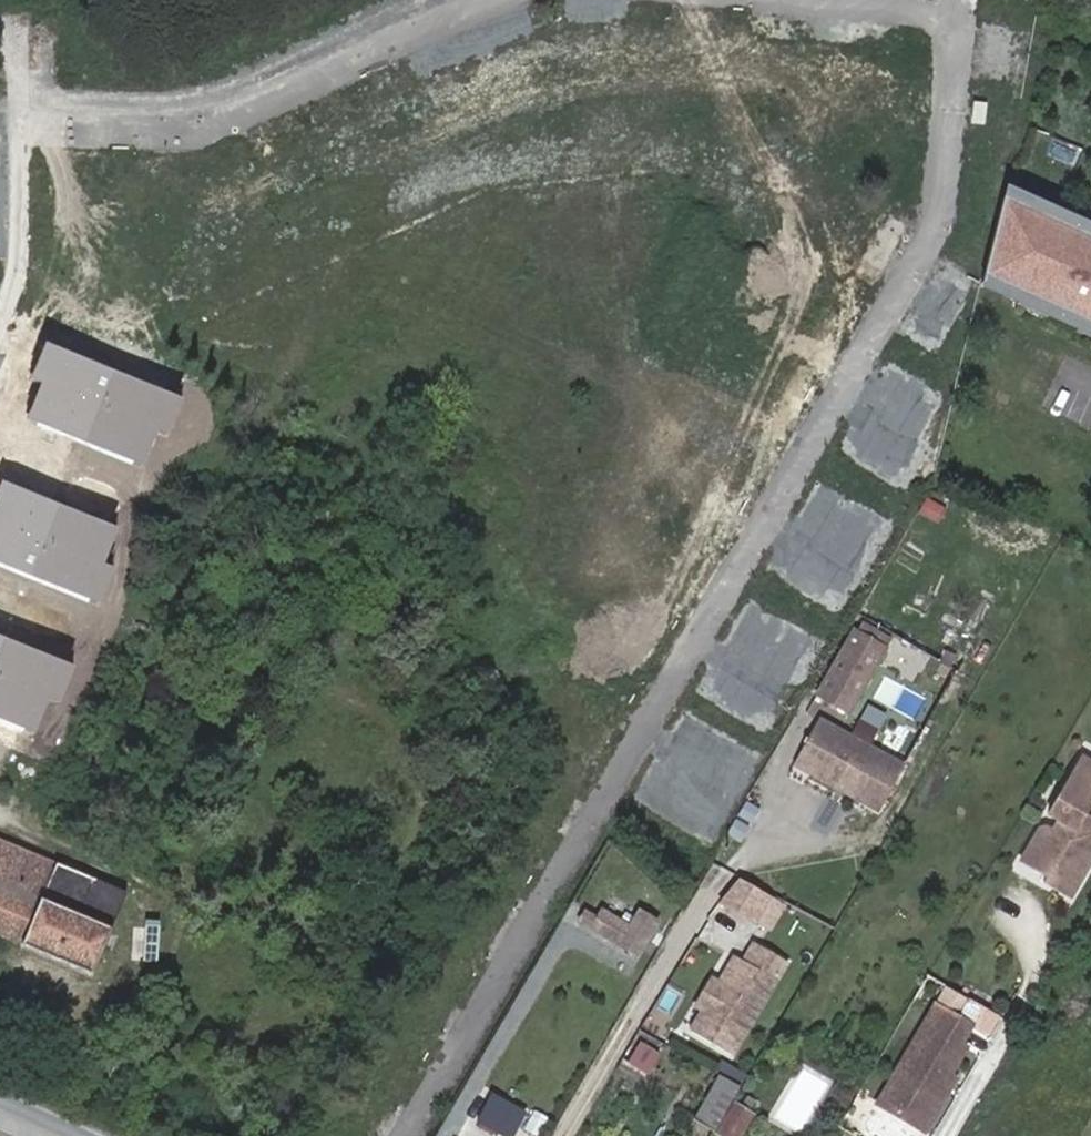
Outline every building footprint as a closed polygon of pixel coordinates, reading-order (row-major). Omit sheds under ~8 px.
[(960,273),(1090,325),(1090,226),(993,187),(960,273)] [(176,396),(45,343),(16,413),(147,467),(176,396)] [(90,598),(118,529),(0,481),(0,562),(90,598)] [(859,622),(817,695),(847,713),(890,640),(859,622)] [(0,637),(0,717),(39,733),(68,665),(0,637)] [(1067,776),(1061,773),(1049,794),(1055,798),(1012,870),(1075,907),(1090,880),(1090,817),(1087,815),(1090,808),(1090,735),(1067,776)] [(813,778),(824,760),(811,752),(792,775),(790,773),(778,793),(844,833),(871,788),(846,773),(835,791),(813,778)] [(846,773),(824,760),(813,778),(835,791),(846,773)] [(0,842),(0,934),(90,971),(123,892),(0,842)] [(736,883),(716,908),(766,938),(781,911),(736,883)] [(599,914),(587,907),(583,914),(638,948),(656,918),(642,909),(631,926),(603,908),(599,914)] [(780,974),(748,954),(724,994),(707,984),(693,1007),(700,1011),(689,1030),(731,1055),(780,974)] [(971,1024),(936,1005),(881,1106),(926,1131),(947,1094),(941,1090),(966,1046),(961,1043),(971,1024)] [(663,1048),(642,1036),(627,1059),(649,1072),(663,1048)] [(715,1131),(742,1085),(720,1073),(693,1118),(715,1131)] [(499,1110),(475,1097),(456,1130),(466,1135),(470,1135),(472,1132),(478,1135),(495,1135),(498,1130),(489,1126),(499,1110)] [(720,1135),(741,1135),(755,1114),(749,1110),(755,1101),(747,1097),(741,1106),(739,1104),(720,1135)]
